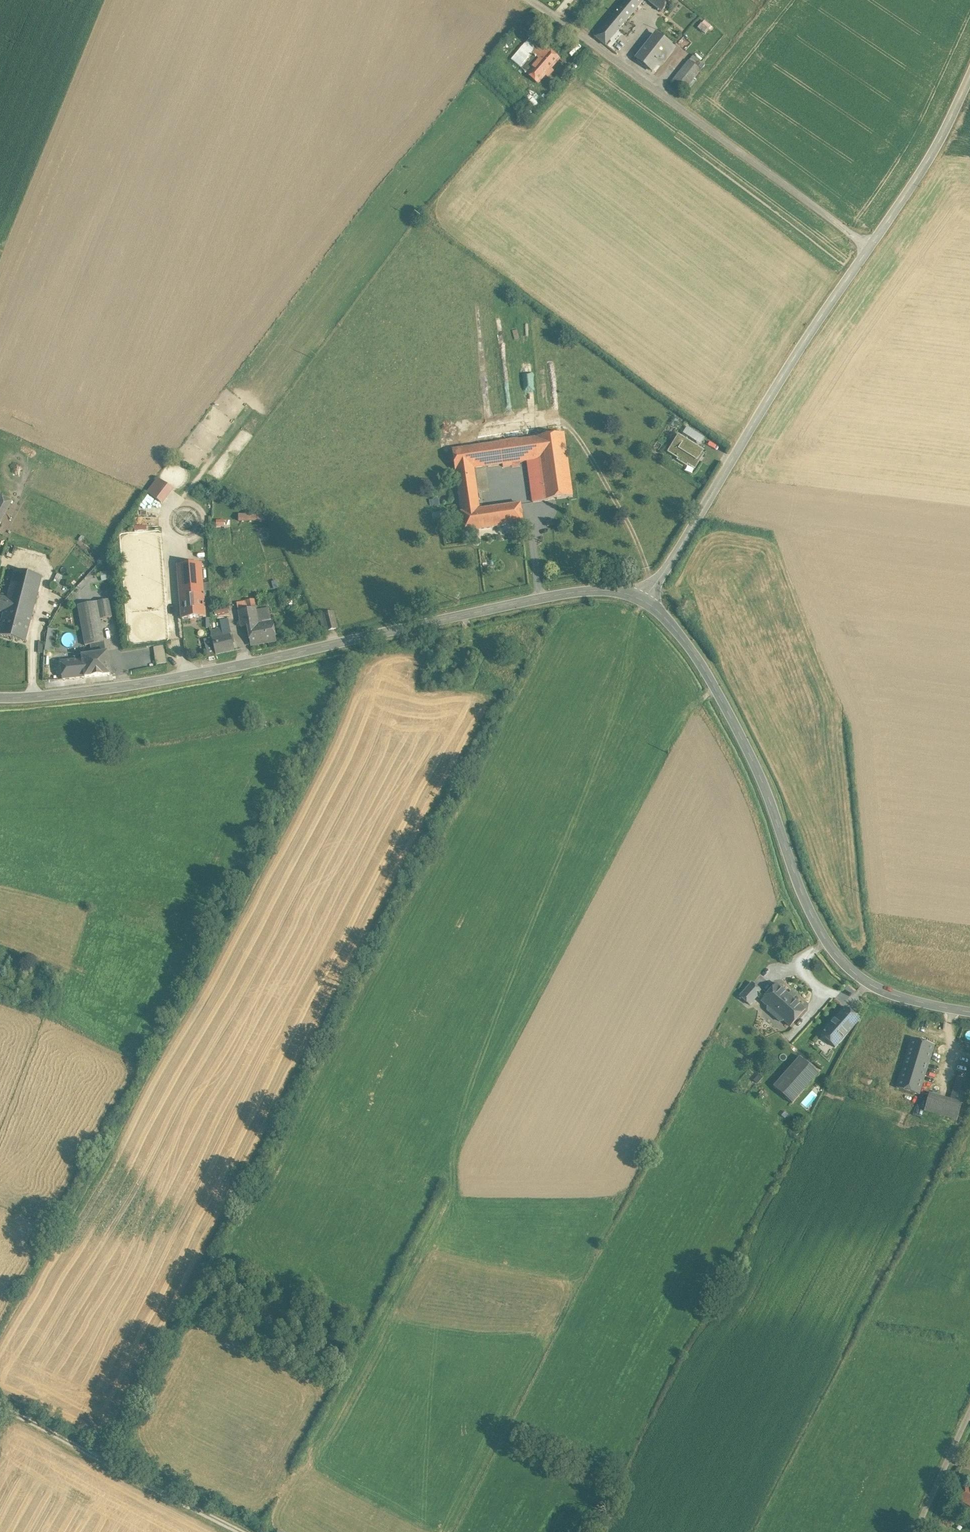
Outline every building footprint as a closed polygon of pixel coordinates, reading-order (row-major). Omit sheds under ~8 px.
[(624,24),(644,0),(626,0),(595,37),(606,46),(624,24)] [(662,12),(671,0),(646,0),(662,12)] [(674,48),(656,34),(637,58),(650,69),(655,62),(660,66),(674,48)] [(558,58),(540,44),(532,54),(539,60),(528,74),(539,83),(558,58)] [(689,61),(672,82),(683,92),(701,70),(697,67),(701,62),(693,55),(689,61)] [(523,364),(525,405),(534,404),(532,364),(523,364)] [(686,427),(683,434),(702,443),(705,435),(686,427)] [(495,444),(452,450),(455,471),(474,469),(486,467),(503,465),(503,467),(512,466),(512,463),(527,461),(539,459),(567,456),(564,433),(536,437),(536,438),(514,441),(514,439),(500,441),(500,444),(495,444)] [(703,451),(679,436),(669,452),(679,458),(677,460),(687,466),(688,464),(695,468),(699,461),(697,459),(703,451)] [(567,456),(539,459),(543,485),(545,501),(573,497),(567,456)] [(539,459),(527,461),(531,486),(543,485),(539,459)] [(486,467),(474,469),(477,493),(489,491),(486,467)] [(474,469),(456,471),(461,513),(480,510),(477,493),(474,469)] [(157,477),(146,493),(163,504),(174,488),(157,477)] [(543,485),(531,486),(533,502),(545,501),(543,485)] [(12,502),(0,495),(0,523),(12,502)] [(461,513),(464,532),(523,524),(521,504),(480,510),(461,513)] [(201,564),(178,565),(180,597),(204,596),(201,564)] [(42,577),(15,570),(7,599),(4,612),(31,619),(42,577)] [(204,596),(180,597),(182,618),(205,616),(204,596)] [(254,599),(245,601),(247,609),(256,608),(254,599)] [(109,600),(78,606),(85,646),(104,642),(100,620),(112,617),(109,600)] [(247,609),(238,611),(242,629),(248,627),(251,645),(262,643),(258,624),(256,608),(247,609)] [(4,612),(0,628),(0,635),(25,642),(31,619),(4,612)] [(332,613),(324,615),(327,630),(336,628),(332,613)] [(273,621),(258,624),(262,643),(276,641),(273,621)] [(58,630),(48,628),(45,650),(54,652),(58,630)] [(221,628),(211,631),(212,639),(223,636),(221,628)] [(223,636),(212,639),(216,655),(234,650),(230,634),(223,636)] [(85,646),(82,646),(84,656),(82,656),(85,678),(110,675),(107,652),(106,653),(104,642),(85,646)] [(157,664),(167,662),(164,645),(154,646),(157,664)] [(82,654),(61,656),(60,657),(62,680),(85,678),(82,656),(82,654)] [(761,992),(752,983),(740,997),(749,1005),(757,996),(762,1000),(765,997),(761,993),(761,992)] [(789,994),(777,984),(765,997),(762,1000),(761,1001),(768,1007),(767,1008),(767,1011),(780,1022),(782,1021),(783,1021),(790,1027),(805,1009),(793,999),(796,995),(791,991),(789,994)] [(845,1007),(820,1035),(835,1048),(860,1020),(845,1007)] [(934,1045),(911,1038),(905,1057),(928,1064),(934,1045)] [(800,1057),(773,1087),(792,1103),(819,1074),(800,1057)] [(928,1064),(905,1057),(896,1088),(919,1095),(928,1064)] [(968,1082),(957,1079),(954,1090),(964,1093),(968,1082)] [(964,1093),(954,1090),(951,1101),(961,1104),(964,1093)] [(951,1101),(929,1095),(925,1110),(957,1120),(961,1104),(951,1101)] [(968,1486),(960,1500),(969,1505),(969,1487),(968,1486)]
